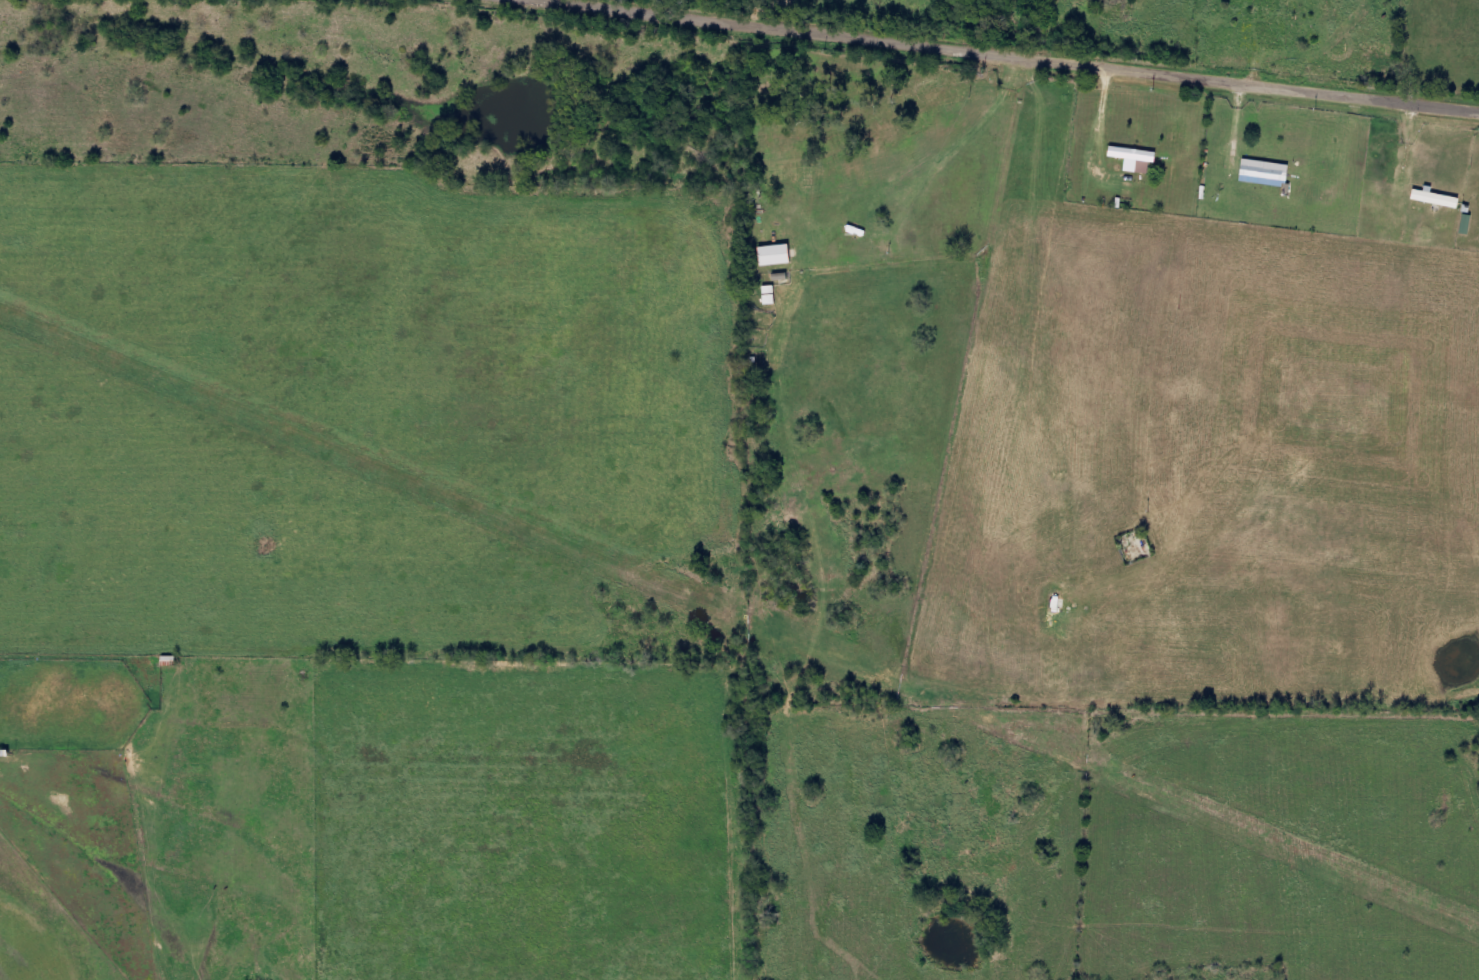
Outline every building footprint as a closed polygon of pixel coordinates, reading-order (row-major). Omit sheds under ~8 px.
[(1162,154),(1116,146),(1114,157),(1131,160),(1129,171),(1141,173),(1143,161),(1161,164),(1162,154)] [(1294,172),(1271,169),(1272,163),(1257,162),(1256,167),(1247,166),(1246,177),(1293,182),(1294,172)] [(1437,194),(1438,191),(1420,188),(1417,201),(1464,210),(1466,199),(1437,194)] [(1476,216),(1468,215),(1466,233),(1474,234),(1476,216)] [(767,267),(797,263),(794,245),(764,249),(767,267)]
